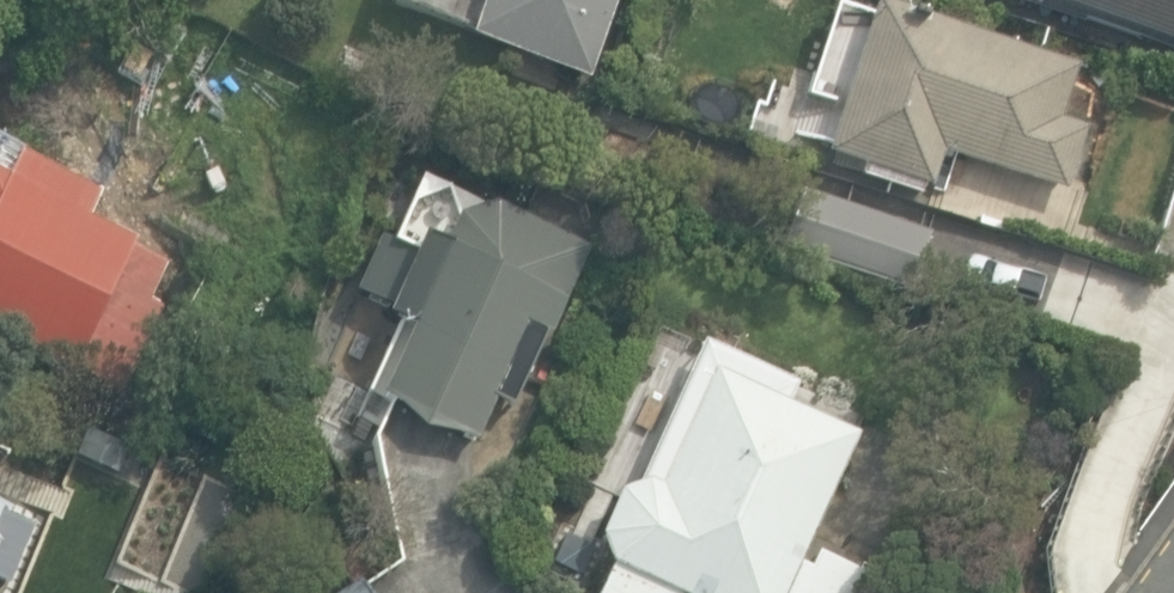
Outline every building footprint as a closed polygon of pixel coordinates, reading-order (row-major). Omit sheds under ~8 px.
[(590,80),(618,0),(391,0),(388,8),(590,80)] [(1173,54),(1173,0),(1001,0),(1173,54)] [(864,176),(922,194),(925,185),(931,187),(942,152),(1066,191),(1085,129),(1059,121),(1076,68),(876,6),(829,155),(867,167),(864,176)] [(119,382),(155,303),(142,298),(161,255),(131,242),(150,200),(19,142),(4,174),(0,172),(0,329),(119,382)] [(382,398),(481,442),(501,397),(516,404),(547,334),(553,336),(593,247),(492,202),(490,207),(422,177),(394,240),(380,234),(356,287),(398,306),(392,318),(414,328),(382,398)] [(785,247),(915,290),(934,235),(803,191),(785,247)] [(860,434),(713,366),(707,380),(659,358),(627,428),(639,455),(600,539),(612,568),(601,592),(888,592),(891,587),(819,554),(811,577),(797,571),(860,434)] [(0,500),(0,576),(4,577),(30,512),(0,500)] [(362,583),(344,592),(368,592),(362,583)]
